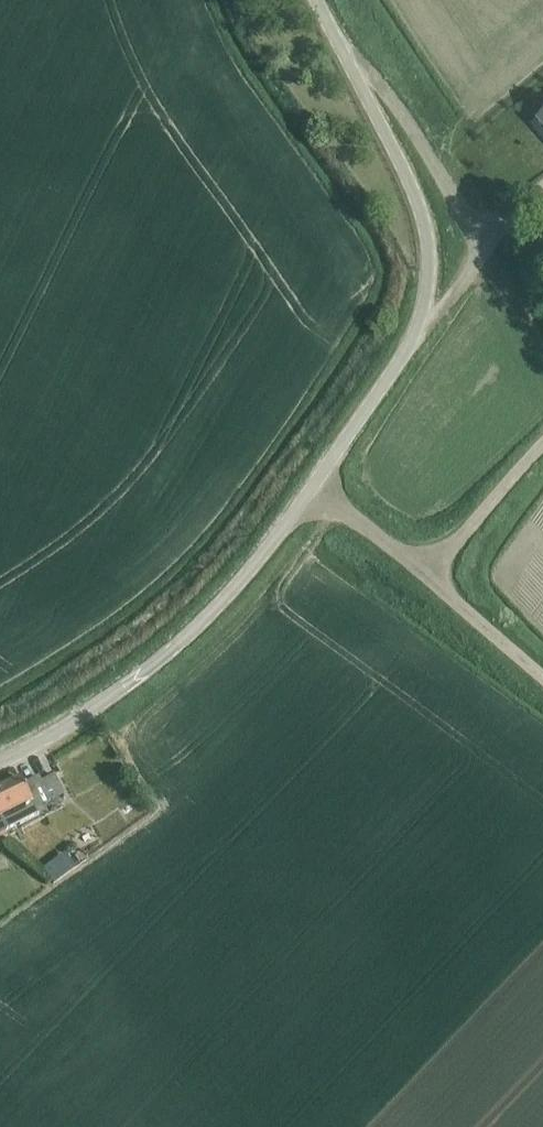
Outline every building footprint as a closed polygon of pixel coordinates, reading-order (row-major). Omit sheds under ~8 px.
[(0,788),(0,837),(7,834),(7,831),(38,817),(35,810),(51,803),(50,802),(63,796),(54,777),(41,783),(39,778),(23,786),(20,779),(0,788)] [(129,804),(119,811),(123,817),(133,810),(129,804)]
